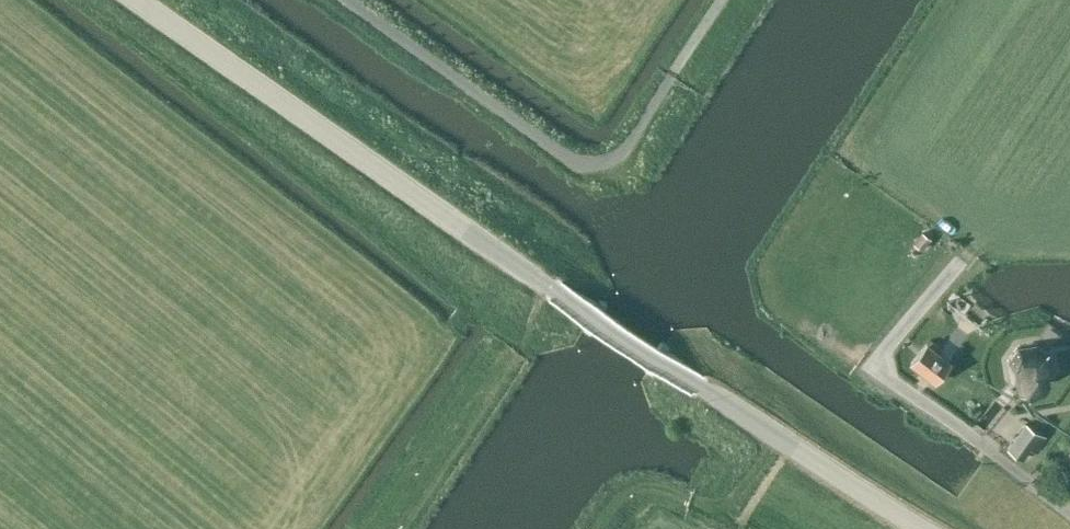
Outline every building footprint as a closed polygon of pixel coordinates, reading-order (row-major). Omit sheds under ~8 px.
[(922,248),(930,239),(923,233),(915,242),(922,248)] [(1042,385),(1051,371),(1049,353),(1036,343),(1017,347),(1007,361),(1011,377),(1025,387),(1042,385)] [(933,381),(948,361),(926,344),(911,364),(933,381)] [(1035,448),(1042,438),(1023,425),(1007,448),(1022,458),(1031,446),(1035,448)]
